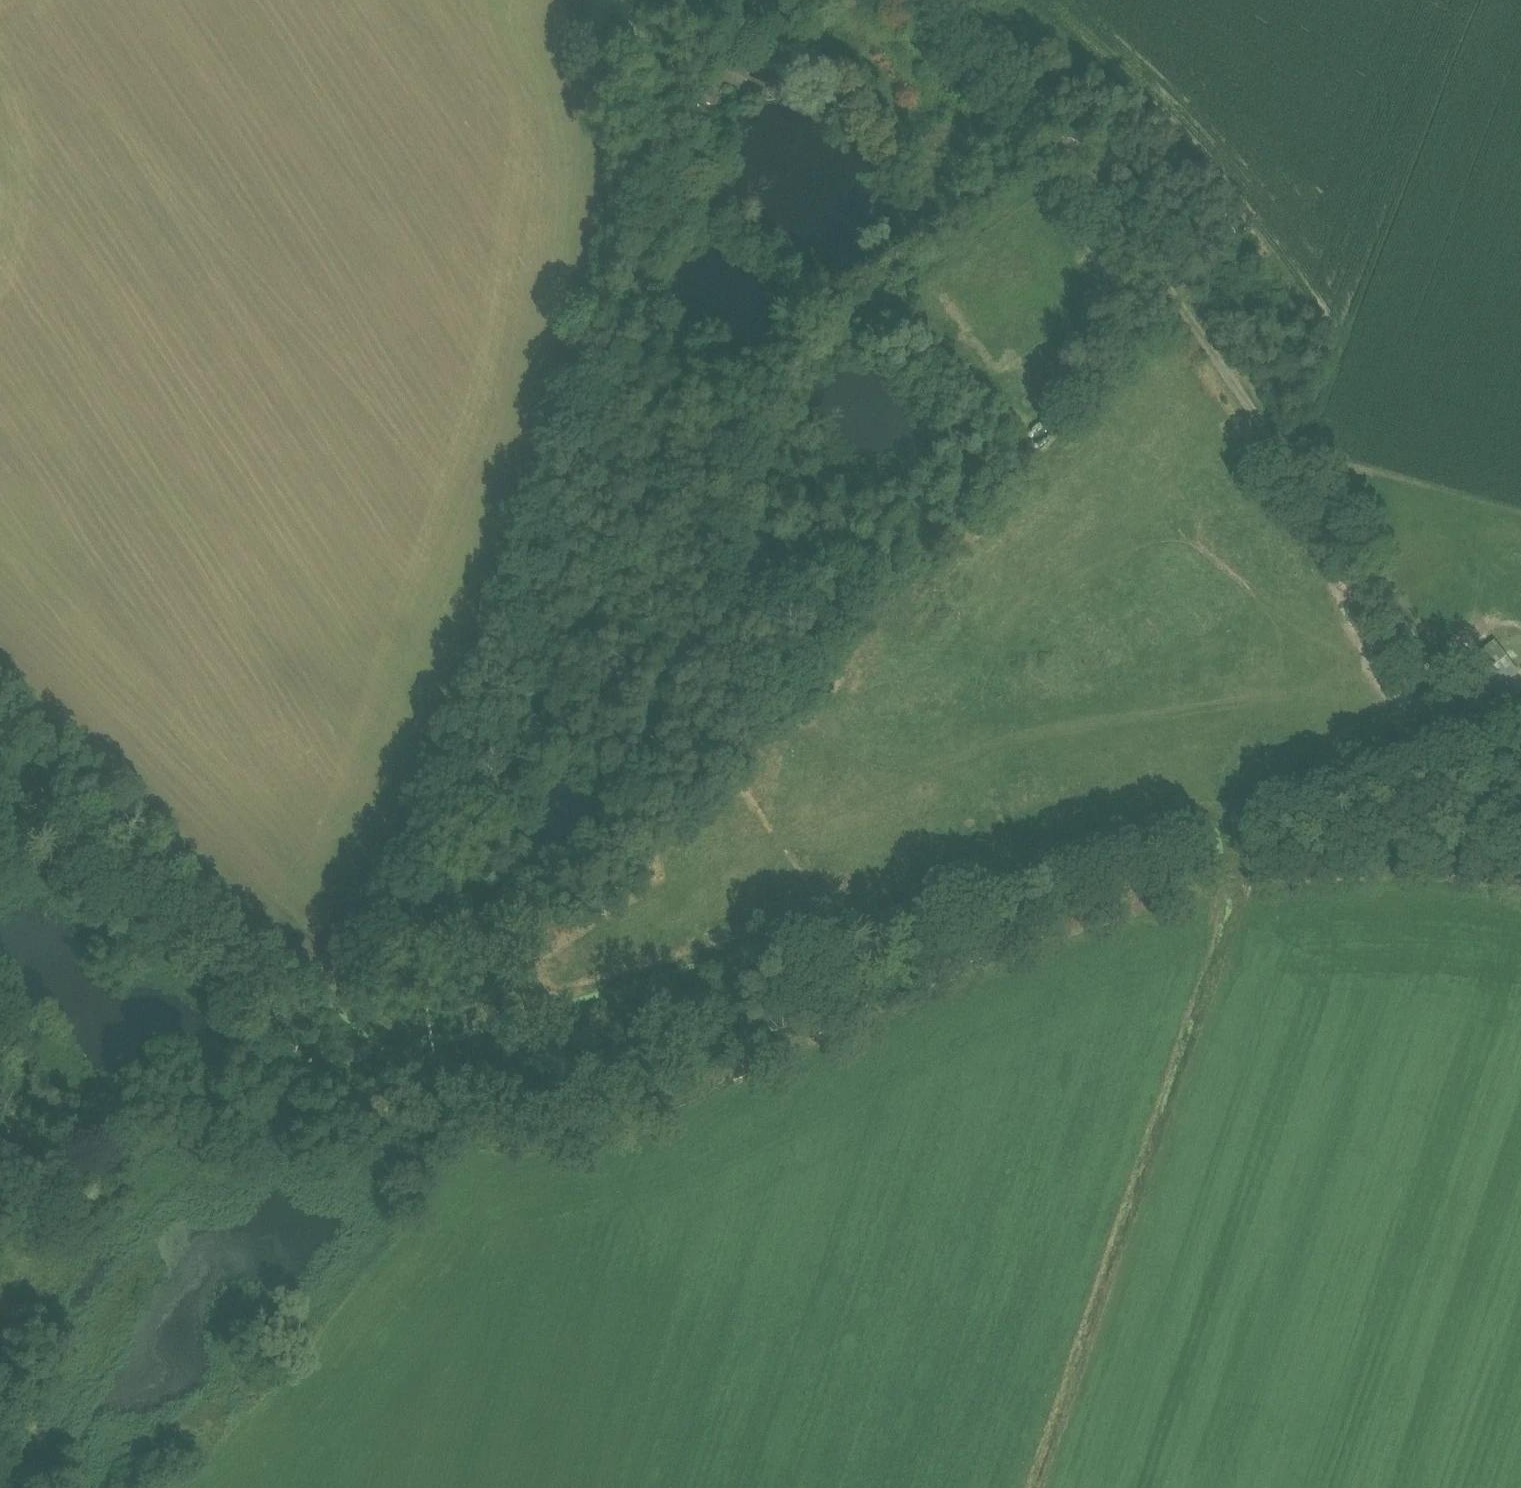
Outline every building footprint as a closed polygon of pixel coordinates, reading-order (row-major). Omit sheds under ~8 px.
[(1487,694),(1520,671),(1498,639),(1465,662),(1487,694)]
